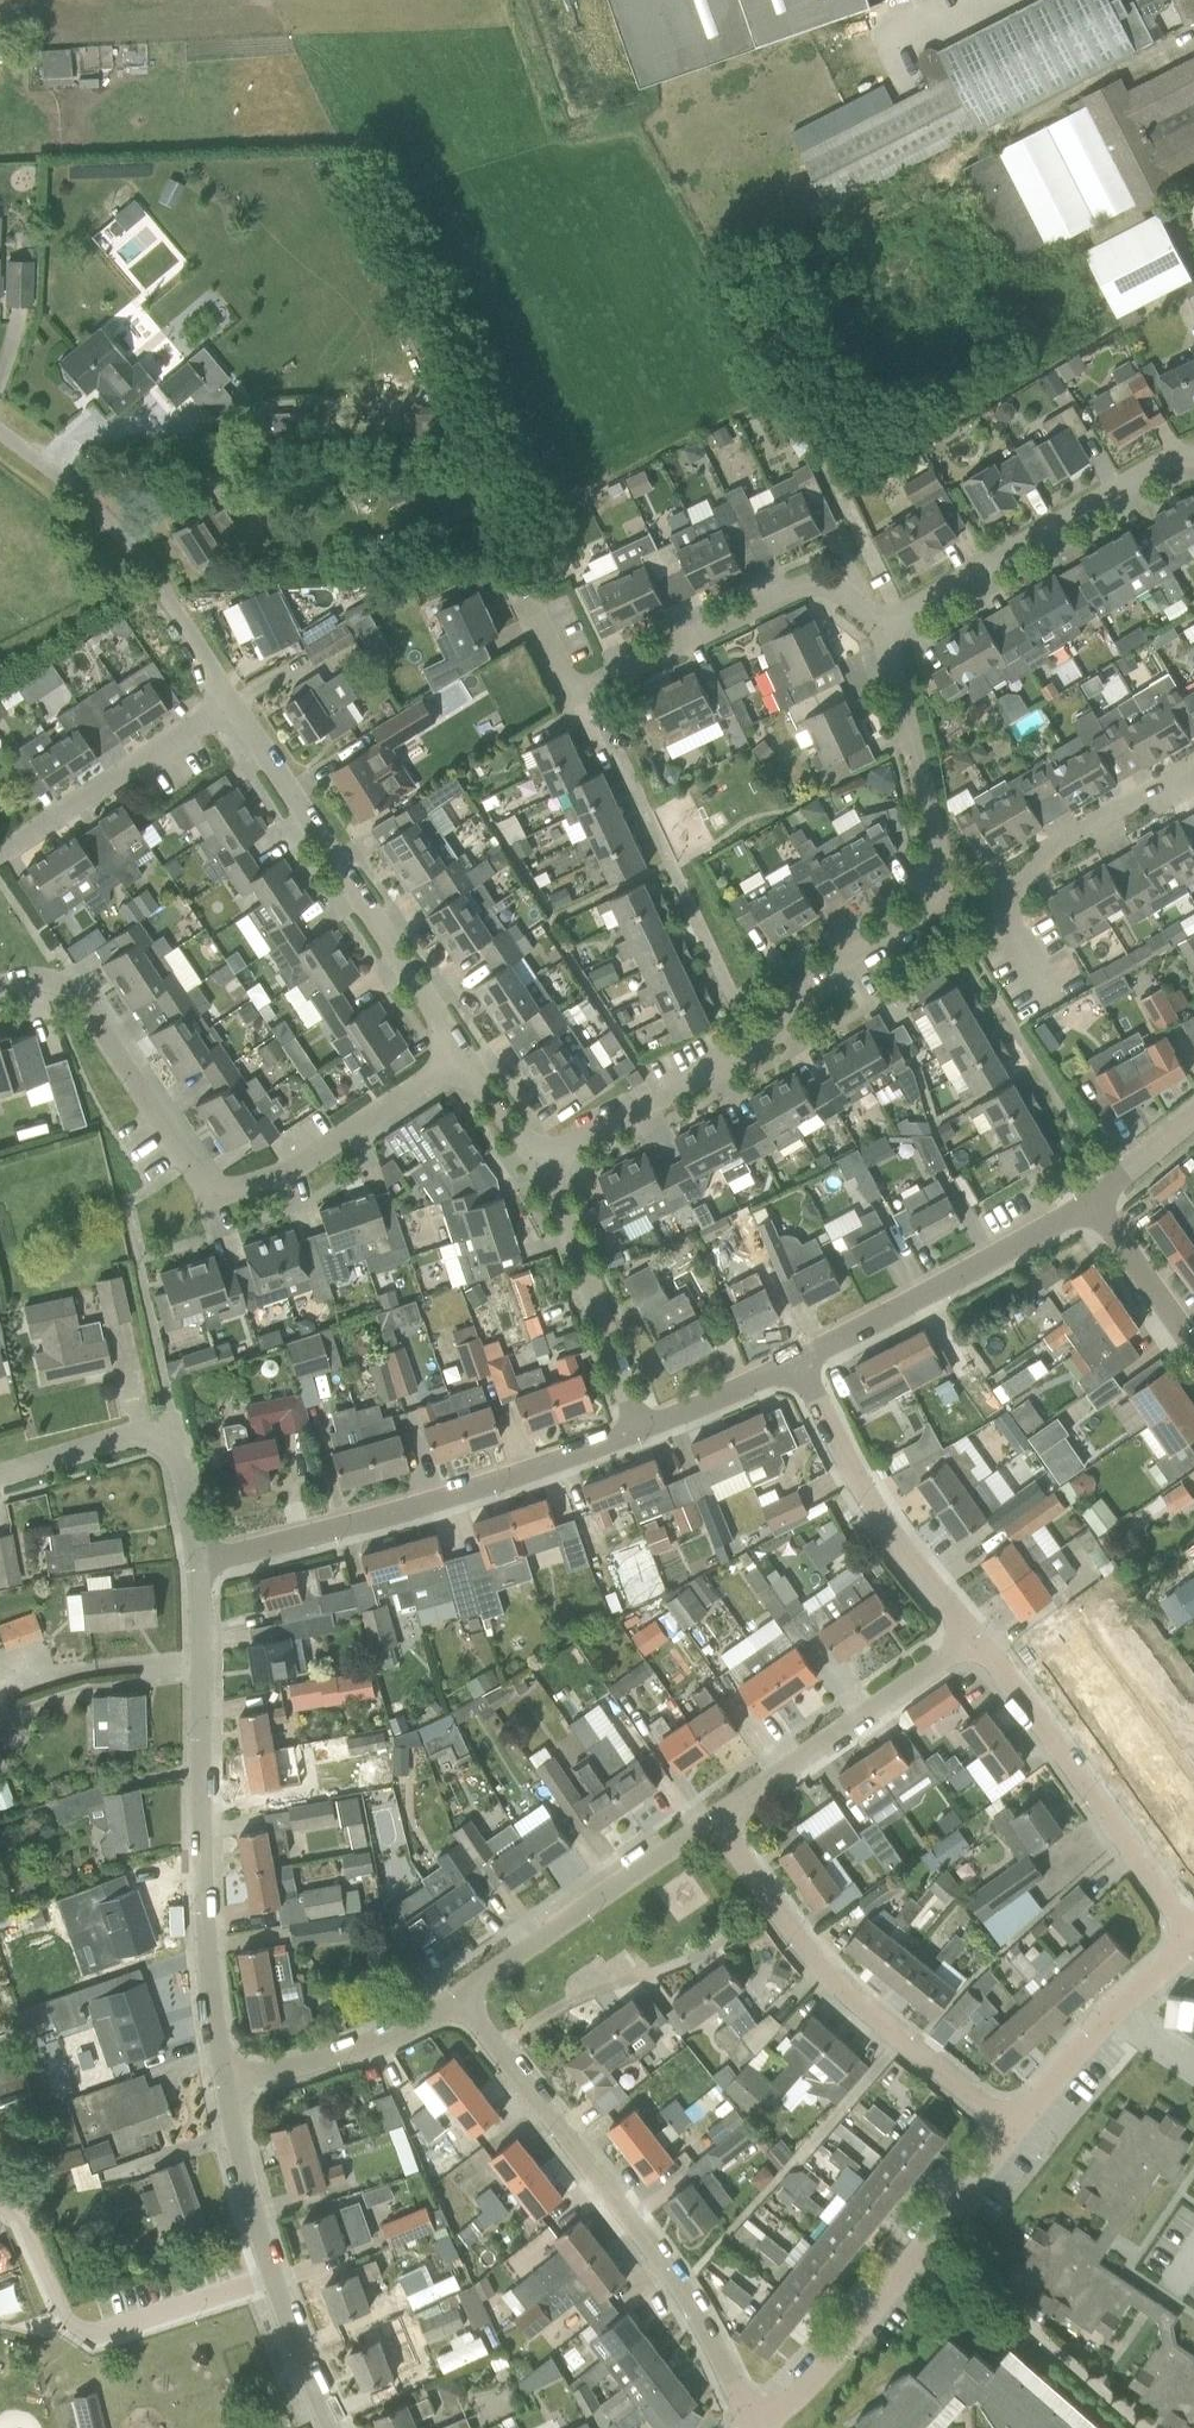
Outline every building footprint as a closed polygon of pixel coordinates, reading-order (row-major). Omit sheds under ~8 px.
[(641,88),(871,6),(869,0),(610,0),(641,88)] [(1083,77),(1044,0),(1037,0),(938,50),(951,75),(980,128),(980,129),(1083,77)] [(1083,77),(1163,36),(1157,23),(1148,27),(1145,20),(1135,2),(1134,0),(1044,0),(1083,77)] [(1157,23),(1148,6),(1159,0),(1134,0),(1135,2),(1145,20),(1148,27),(1157,23)] [(1186,24),(1193,21),(1193,0),(1175,0),(1186,24)] [(39,49),(40,76),(68,76),(68,48),(39,49)] [(790,133),(827,207),(980,128),(951,75),(938,50),(918,61),(930,86),(836,134),(826,115),(790,133)] [(1148,94),(1148,95),(1136,101),(1175,176),(1193,166),(1193,71),(1148,94)] [(168,179),(159,195),(173,202),(182,186),(168,179)] [(131,196),(94,233),(118,258),(129,247),(135,253),(146,242),(133,228),(148,214),(131,196)] [(1159,212),(1147,218),(1142,208),(1091,234),(1096,245),(1085,250),(1118,316),(1192,277),(1159,212)] [(7,262),(6,283),(6,305),(31,305),(32,262),(7,262)] [(77,386),(84,394),(95,385),(101,392),(99,394),(115,414),(155,381),(137,360),(132,365),(100,327),(76,347),(58,362),(65,370),(63,372),(75,387),(77,386)] [(203,348),(157,386),(176,407),(189,395),(196,403),(223,401),(233,401),(219,385),(227,378),(203,348)] [(1067,381),(1089,367),(1080,353),(1058,366),(1067,381)] [(1120,382),(1136,373),(1130,361),(1113,371),(1120,382)] [(1162,376),(1169,391),(1177,411),(1193,404),(1193,361),(1162,376)] [(1141,372),(1153,393),(1165,386),(1152,364),(1140,370),(1141,372)] [(1054,368),(1040,377),(1052,397),(1066,388),(1054,368)] [(1139,401),(1153,393),(1141,372),(1140,370),(1136,373),(1120,382),(1107,390),(1117,406),(1101,415),(1118,444),(1153,424),(1139,401)] [(233,401),(223,401),(225,431),(245,430),(243,400),(233,401)] [(1031,441),(1016,449),(1021,457),(1036,483),(1051,474),(1055,481),(1089,461),(1076,438),(1089,431),(1077,410),(1072,404),(1042,422),(1050,436),(1034,446),(1031,441)] [(418,433),(468,430),(468,405),(418,407),(418,433)] [(722,426),(712,431),(718,442),(727,437),(731,435),(725,424),(722,426)] [(696,439),(687,444),(694,459),(704,454),(696,439)] [(1036,483),(1021,457),(998,470),(995,464),(964,482),(975,500),(987,521),(1010,507),(1007,501),(1036,483)] [(260,474),(276,483),(284,470),(268,461),(260,474)] [(773,493),(777,502),(796,542),(822,530),(812,508),(828,501),(810,464),(795,472),(797,476),(771,489),(773,493)] [(908,562),(925,552),(927,556),(944,546),(944,545),(958,537),(941,508),(953,501),(933,467),(904,485),(918,510),(888,527),(898,545),(908,562)] [(640,471),(627,478),(633,491),(636,495),(653,486),(644,469),(640,471)] [(625,492),(620,481),(606,488),(611,498),(625,492)] [(777,502),(755,512),(742,485),(726,493),(730,501),(735,511),(748,538),(764,531),(774,553),(796,542),(777,502)] [(196,567),(216,554),(221,550),(216,544),(231,534),(229,531),(235,527),(223,508),(217,513),(201,489),(194,494),(174,507),(185,524),(173,532),(196,567)] [(1180,500),(1193,523),(1193,492),(1180,500)] [(1152,536),(1158,548),(1171,570),(1193,556),(1193,523),(1180,500),(1155,515),(1164,529),(1152,536)] [(748,538),(735,511),(730,501),(713,509),(715,513),(694,523),(719,579),(742,568),(732,546),(748,538)] [(670,535),(673,540),(658,548),(670,575),(686,567),(697,589),(719,579),(694,523),(670,535)] [(537,539),(547,541),(550,526),(540,524),(537,539)] [(888,527),(874,535),(884,552),(898,545),(888,527)] [(1184,592),(1171,570),(1158,548),(1146,555),(1131,529),(1106,543),(1136,595),(1148,587),(1160,580),(1171,599),(1184,592)] [(618,567),(641,616),(665,604),(654,582),(670,575),(658,548),(651,533),(635,541),(642,555),(618,567)] [(1124,602),(1136,595),(1106,543),(1082,558),(1097,584),(1085,591),(1098,614),(1099,616),(1124,602)] [(617,627),(641,616),(618,567),(611,552),(589,562),(592,569),(583,573),(587,581),(578,585),(591,612),(607,605),(617,627)] [(1082,587),(1069,595),(1056,573),(1032,587),(1065,643),(1082,632),(1079,626),(1098,614),(1085,591),(1082,587)] [(1022,655),(1031,670),(1050,659),(1049,651),(1065,643),(1032,587),(1009,601),(1022,623),(1008,631),(1022,655)] [(300,636),(306,647),(307,647),(339,627),(338,624),(329,610),(298,628),(279,590),(270,595),(268,590),(227,610),(242,639),(255,633),(265,653),(300,636)] [(499,633),(479,590),(462,597),(460,592),(438,602),(451,631),(438,637),(447,655),(423,667),(434,691),(492,656),(484,640),(499,633)] [(1165,608),(1173,621),(1190,611),(1182,598),(1165,608)] [(349,617),(346,619),(348,621),(347,622),(354,635),(359,632),(368,647),(383,638),(367,612),(352,621),(349,617)] [(757,626),(765,642),(774,637),(784,659),(784,660),(825,641),(814,618),(792,628),(785,613),(757,626)] [(122,617),(108,626),(114,634),(124,636),(132,631),(122,617)] [(992,687),(1009,677),(1003,666),(1022,655),(1008,631),(995,638),(982,617),(959,630),(992,687)] [(354,635),(347,622),(348,621),(346,619),(338,624),(339,627),(307,647),(306,647),(315,664),(340,649),(338,645),(354,635)] [(992,687),(959,630),(935,644),(948,665),(933,674),(948,700),(968,689),(975,700),(993,690),(992,687)] [(1114,639),(1123,655),(1129,651),(1135,648),(1126,632),(1114,639)] [(1161,632),(1151,638),(1157,648),(1167,642),(1161,632)] [(835,663),(825,641),(784,660),(767,668),(777,689),(773,691),(782,708),(788,705),(815,692),(821,689),(813,674),(835,663)] [(1129,651),(1123,655),(1117,658),(1126,672),(1138,666),(1129,651)] [(147,680),(123,695),(144,727),(168,711),(161,700),(173,693),(151,660),(139,668),(147,680)] [(728,687),(744,679),(750,676),(743,662),(721,673),(728,687)] [(732,706),(724,689),(722,684),(706,692),(696,670),(672,681),(695,731),(735,712),(732,706)] [(309,741),(328,729),(334,738),(359,721),(347,704),(358,696),(343,672),(326,683),(324,681),(312,689),(306,680),(292,689),(298,698),(287,705),(286,705),(285,706),(309,741)] [(33,675),(16,686),(27,703),(44,692),(43,691),(33,675)] [(728,687),(724,689),(732,706),(735,712),(743,729),(754,723),(742,697),(751,693),(744,679),(728,687)] [(1141,707),(1168,753),(1191,739),(1179,719),(1193,711),(1184,696),(1177,684),(1163,691),(1157,680),(1133,694),(1134,696),(1141,707)] [(695,731),(672,681),(648,692),(658,715),(642,722),(655,749),(677,739),(695,731)] [(1051,681),(1041,686),(1048,699),(1058,693),(1051,681)] [(144,727),(123,695),(108,706),(97,689),(77,703),(94,729),(106,721),(120,743),(144,727)] [(1184,696),(1193,711),(1193,712),(1193,690),(1184,696)] [(823,708),(815,692),(788,705),(795,722),(805,717),(815,740),(855,721),(845,698),(823,708)] [(393,747),(436,721),(423,699),(374,729),(382,742),(387,751),(393,747)] [(8,713),(0,701),(0,718),(8,713)] [(1006,711),(1011,720),(1029,710),(1023,701),(1006,711)] [(67,735),(53,744),(73,774),(97,758),(82,736),(94,729),(77,703),(56,716),(67,735)] [(1145,767),(1168,753),(1141,707),(1125,716),(1119,705),(1098,717),(1101,722),(1119,754),(1133,746),(1145,767)] [(999,713),(996,722),(999,727),(1011,720),(1006,711),(1005,709),(999,713)] [(830,780),(852,770),(844,754),(866,743),(855,721),(815,740),(826,762),(817,767),(825,783),(830,780)] [(1079,735),(1064,744),(1094,796),(1117,782),(1106,762),(1119,754),(1101,722),(1079,735)] [(49,790),(73,774),(53,744),(44,730),(8,754),(27,783),(39,775),(49,790)] [(533,776),(579,754),(568,730),(546,740),(533,747),(541,764),(530,769),(533,776)] [(765,740),(755,749),(765,759),(775,750),(765,740)] [(414,781),(406,768),(397,753),(393,747),(387,751),(382,742),(334,772),(351,799),(346,802),(358,821),(413,787),(414,781)] [(977,761),(986,756),(979,744),(971,750),(977,761)] [(1070,810),(1094,796),(1064,744),(1047,754),(1050,758),(1029,770),(1045,798),(1059,790),(1070,810)] [(973,761),(965,747),(952,755),(960,769),(973,761)] [(555,793),(568,787),(590,777),(579,754),(533,776),(536,783),(548,778),(555,793)] [(667,762),(663,778),(676,781),(680,765),(667,762)] [(866,782),(892,796),(896,786),(891,765),(873,770),(866,782)] [(995,797),(1021,840),(1044,826),(1032,805),(1045,798),(1029,770),(1009,782),(1012,787),(995,797)] [(590,777),(568,787),(576,804),(564,810),(567,816),(614,794),(603,771),(590,777)] [(395,867),(444,835),(430,814),(466,791),(456,776),(421,800),(419,797),(393,814),(404,830),(381,845),(382,847),(377,850),(385,862),(390,859),(395,867)] [(193,824),(203,839),(204,839),(215,832),(249,809),(234,786),(213,800),(204,787),(169,811),(179,827),(186,829),(193,824)] [(779,804),(788,800),(782,788),(773,792),(779,804)] [(997,854),(1021,840),(995,797),(991,789),(974,798),(977,803),(956,815),(971,841),(985,833),(997,854)] [(570,824),(583,818),(590,834),(625,817),(614,794),(567,816),(570,824)] [(111,842),(100,850),(117,876),(117,877),(124,887),(142,875),(136,866),(154,854),(121,805),(97,821),(111,842)] [(204,839),(203,839),(197,843),(207,860),(214,855),(228,874),(251,859),(243,846),(264,831),(263,830),(267,828),(259,815),(255,817),(249,809),(215,832),(204,839)] [(840,833),(869,884),(892,870),(885,858),(897,850),(888,811),(863,816),(863,820),(840,833)] [(590,834),(598,851),(586,856),(589,863),(636,841),(625,817),(590,834)] [(1156,833),(1179,872),(1186,885),(1193,880),(1193,839),(1192,840),(1180,819),(1156,833)] [(1131,876),(1147,902),(1153,913),(1175,899),(1164,880),(1179,872),(1156,833),(1154,834),(1152,830),(1138,838),(1140,842),(1133,847),(1145,868),(1131,876)] [(804,858),(820,885),(828,900),(830,899),(828,897),(842,889),(846,897),(869,884),(840,833),(817,846),(812,837),(796,846),(804,858)] [(466,851),(458,857),(444,835),(395,867),(410,889),(433,874),(442,887),(468,870),(467,868),(474,863),(466,851)] [(81,899),(81,900),(84,904),(100,894),(97,890),(117,877),(117,876),(100,850),(88,858),(74,836),(50,852),(68,880),(81,899)] [(519,856),(533,850),(526,836),(511,843),(519,856)] [(613,882),(626,875),(647,865),(636,841),(589,863),(592,871),(605,865),(613,882)] [(743,842),(734,847),(739,855),(748,850),(743,842)] [(489,856),(500,849),(501,849),(497,843),(486,850),(489,856)] [(487,857),(496,871),(508,863),(500,849),(489,856),(487,857)] [(53,891),(68,880),(50,852),(26,868),(41,891),(29,899),(46,923),(61,913),(66,910),(53,891)] [(252,888),(262,903),(297,880),(282,857),(260,872),(251,859),(228,874),(241,895),(252,888)] [(442,938),(491,906),(496,902),(483,882),(496,872),(496,871),(487,857),(468,870),(442,887),(451,901),(428,916),(442,938)] [(772,888),(795,926),(818,913),(806,893),(820,885),(804,858),(790,866),(795,875),(772,888)] [(1145,913),(1147,902),(1131,876),(1118,884),(1106,863),(1083,877),(1105,915),(1121,906),(1126,915),(1127,914),(1136,918),(1145,913)] [(547,882),(542,872),(534,877),(539,886),(547,882)] [(1058,920),(1073,946),(1110,924),(1105,915),(1083,877),(1059,891),(1072,912),(1058,920)] [(745,893),(730,902),(746,928),(760,920),(772,940),(795,926),(772,888),(766,878),(744,892),(745,893)] [(275,946),(299,930),(290,917),(312,903),(297,880),(262,903),(246,913),(257,929),(270,949),(275,946)] [(601,913),(614,907),(621,922),(666,901),(662,892),(652,897),(645,882),(623,891),(610,898),(597,905),(601,913)] [(131,898),(143,916),(158,907),(146,888),(131,898)] [(566,888),(549,896),(555,909),(572,901),(566,888)] [(129,926),(137,920),(143,916),(131,898),(117,908),(129,926)] [(615,944),(619,951),(667,929),(660,913),(670,908),(666,901),(621,922),(629,937),(615,944)] [(507,930),(506,928),(491,906),(442,938),(457,960),(480,945),(489,958),(515,941),(514,941),(525,933),(518,923),(507,930)] [(234,920),(258,955),(269,948),(245,913),(234,920)] [(1181,923),(1188,935),(1193,932),(1193,915),(1181,923)] [(100,964),(115,986),(150,963),(140,948),(151,941),(137,920),(129,926),(113,936),(122,949),(100,964)] [(1179,921),(1163,930),(1173,945),(1188,935),(1181,923),(1179,921)] [(90,935),(97,947),(107,940),(100,928),(90,935)] [(307,943),(299,930),(275,946),(270,949),(267,951),(280,971),(278,972),(288,988),(295,984),(344,951),(329,929),(307,943)] [(636,953),(643,968),(688,947),(684,939),(674,944),(667,929),(619,951),(623,960),(636,953)] [(1163,930),(1146,940),(1156,956),(1173,946),(1173,945),(1163,930)] [(489,1009),(526,984),(512,963),(534,948),(525,933),(514,941),(515,941),(489,958),(498,972),(475,987),(489,1009)] [(1180,943),(1193,967),(1193,934),(1180,943)] [(637,991),(640,998),(689,975),(682,960),(692,955),(688,947),(643,968),(651,984),(637,991)] [(305,1000),(309,997),(322,1017),(346,1001),(337,988),(359,974),(344,951),(295,984),(305,1000)] [(160,1007),(184,992),(171,971),(172,970),(162,955),(150,963),(115,986),(130,1009),(152,995),(160,1007)] [(598,990),(619,980),(611,963),(590,974),(598,990)] [(1090,974),(1096,984),(1098,988),(1112,981),(1104,967),(1090,974)] [(921,1003),(950,986),(943,974),(914,991),(921,1003)] [(658,1000),(665,1014),(710,993),(706,985),(696,990),(689,975),(640,998),(645,1007),(658,1000)] [(527,1016),(536,1029),(562,1013),(553,999),(552,999),(538,977),(526,984),(489,1009),(504,1031),(527,1016)] [(937,1025),(979,1001),(975,993),(965,999),(956,983),(950,986),(921,1003),(910,1010),(915,1020),(929,1012),(933,1019),(937,1025)] [(169,1020),(147,1035),(162,1057),(198,1033),(207,1027),(198,1013),(198,1012),(208,1005),(195,985),(184,992),(161,1007),(169,1020)] [(1098,988),(1096,990),(1105,1005),(1114,1000),(1105,985),(1098,988)] [(1160,1031),(1180,1019),(1162,987),(1141,998),(1160,1031)] [(1168,994),(1177,1009),(1188,1003),(1179,987),(1168,994)] [(673,1030),(659,1037),(663,1045),(711,1022),(703,1006),(714,1001),(710,993),(665,1014),(673,1030)] [(577,1022),(594,1010),(585,997),(568,1008),(577,1022)] [(329,1041),(340,1057),(391,1023),(376,1000),(355,1015),(346,1001),(322,1017),(335,1037),(329,1041)] [(239,1010),(246,1022),(259,1013),(251,1001),(239,1010)] [(937,1055),(982,1029),(974,1014),(984,1009),(979,1001),(937,1025),(946,1041),(933,1049),(937,1055)] [(267,1003),(257,1009),(270,1028),(279,1022),(267,1003)] [(626,1008),(616,1013),(622,1024),(632,1019),(626,1008)] [(544,1043),(521,1058),(522,1059),(518,1062),(526,1074),(530,1071),(536,1080),(585,1048),(571,1027),(562,1013),(536,1029),(544,1043)] [(1045,1021),(1036,1027),(1052,1050),(1061,1044),(1045,1021)] [(369,1089),(393,1073),(384,1060),(406,1045),(391,1023),(340,1057),(351,1074),(357,1069),(369,1089)] [(854,1038),(847,1042),(870,1080),(884,1104),(903,1093),(909,1102),(920,1095),(915,1072),(907,1058),(900,1047),(896,1040),(882,1048),(870,1028),(866,1031),(865,1029),(853,1036),(854,1038)] [(942,1064),(955,1056),(963,1071),(1005,1045),(1001,1038),(991,1044),(982,1029),(937,1055),(942,1064)] [(198,1033),(162,1057),(177,1080),(199,1065),(207,1078),(231,1063),(217,1041),(208,1048),(198,1033)] [(26,1086),(48,1079),(34,1034),(9,1041),(9,1043),(0,1046),(0,1094),(11,1091),(10,1088),(22,1085),(23,1087),(26,1086)] [(1131,1054),(1154,1092),(1188,1073),(1166,1034),(1131,1054)] [(257,1049),(267,1066),(286,1054),(280,1045),(275,1036),(257,1049)] [(1119,1112),(1153,1093),(1131,1054),(1123,1039),(1089,1058),(1099,1077),(1106,1089),(1119,1112)] [(912,1040),(900,1047),(907,1058),(919,1051),(912,1040)] [(836,1076),(822,1084),(838,1110),(852,1102),(862,1096),(857,1088),(870,1080),(847,1042),(824,1055),(836,1076)] [(590,1044),(585,1048),(536,1080),(542,1089),(537,1092),(545,1105),(550,1101),(551,1102),(574,1087),(583,1101),(609,1083),(614,1080),(590,1044)] [(976,1094),(987,1086),(1008,1074),(999,1059),(1010,1053),(1005,1045),(963,1071),(971,1085),(959,1093),(963,1101),(976,1094)] [(1064,1063),(1071,1075),(1087,1066),(1080,1054),(1064,1063)] [(629,1055),(614,1065),(621,1076),(635,1066),(629,1055)] [(310,1062),(297,1071),(304,1081),(316,1072),(310,1062)] [(194,1106),(209,1128),(265,1091),(254,1076),(245,1083),(231,1063),(207,1078),(216,1091),(194,1106)] [(644,1079),(638,1069),(627,1075),(634,1086),(644,1079)] [(313,1095),(326,1086),(316,1072),(304,1081),(303,1081),(313,1095)] [(773,1085),(796,1123),(818,1110),(823,1119),(838,1110),(822,1084),(808,1092),(796,1072),(773,1085)] [(295,1088),(300,1085),(300,1080),(297,1076),(292,1075),(287,1078),(287,1084),(290,1088),(295,1088)] [(63,1131),(85,1124),(72,1078),(49,1085),(63,1131)] [(994,1095),(981,1102),(968,1109),(973,1118),(986,1110),(994,1125),(1037,1100),(1033,1092),(1023,1098),(1014,1083),(994,1095)] [(748,1127),(763,1154),(778,1145),(781,1149),(802,1137),(795,1124),(796,1123),(773,1085),(750,1099),(762,1119),(748,1127)] [(265,1091),(209,1128),(224,1151),(246,1137),(255,1150),(260,1146),(278,1134),(278,1133),(270,1121),(260,1106),(270,1099),(265,1091)] [(1007,1146),(1040,1127),(1032,1113),(1042,1107),(1037,1100),(994,1125),(1007,1146)] [(409,1147),(420,1163),(465,1134),(449,1110),(440,1116),(432,1104),(402,1124),(415,1143),(409,1147)] [(763,1154),(748,1127),(734,1134),(723,1113),(699,1125),(719,1165),(728,1182),(752,1170),(748,1162),(763,1154)] [(911,1135),(932,1135),(928,1122),(909,1122),(906,1118),(895,1124),(901,1135),(911,1135)] [(941,1133),(945,1141),(956,1134),(949,1121),(938,1126),(941,1133)] [(686,1159),(672,1166),(685,1193),(690,1202),(704,1194),(712,1173),(710,1170),(719,1165),(699,1125),(676,1137),(686,1159)] [(1054,1150),(1040,1127),(1007,1146),(999,1151),(1013,1174),(1020,1170),(1023,1176),(1052,1160),(1048,1154),(1054,1150)] [(451,1197),(467,1192),(475,1190),(465,1168),(480,1158),(465,1134),(420,1163),(432,1180),(437,1176),(442,1183),(451,1197)] [(948,1166),(932,1135),(911,1135),(931,1174),(948,1166)] [(859,1148),(867,1165),(882,1158),(873,1141),(859,1148)] [(856,1175),(870,1201),(882,1194),(867,1165),(859,1148),(838,1159),(848,1179),(856,1175)] [(647,1152),(623,1164),(651,1221),(675,1209),(670,1200),(685,1193),(672,1166),(657,1173),(647,1152)] [(391,1158),(379,1166),(386,1186),(402,1175),(391,1158)] [(1171,1256),(1193,1240),(1193,1201),(1184,1189),(1193,1181),(1179,1163),(1150,1187),(1162,1202),(1163,1201),(1166,1206),(1151,1217),(1153,1220),(1148,1224),(1163,1245),(1171,1256)] [(610,1197),(595,1204),(603,1220),(609,1232),(623,1224),(631,1239),(655,1227),(651,1221),(623,1164),(599,1176),(610,1197)] [(954,1177),(959,1186),(963,1192),(972,1186),(963,1171),(954,1177)] [(907,1207),(893,1215),(905,1238),(919,1230),(925,1241),(961,1221),(950,1200),(947,1195),(947,1196),(938,1180),(903,1198),(907,1207)] [(981,1201),(973,1188),(972,1186),(963,1192),(971,1207),(981,1201)] [(372,1192),(345,1202),(358,1240),(364,1258),(405,1245),(396,1218),(382,1223),(372,1192)] [(471,1206),(467,1192),(451,1197),(438,1201),(452,1242),(469,1236),(508,1223),(499,1196),(471,1206)] [(329,1244),(315,1248),(326,1283),(349,1275),(345,1264),(350,1263),(364,1258),(358,1240),(345,1202),(318,1211),(329,1244)] [(771,1253),(758,1225),(750,1209),(749,1205),(731,1214),(751,1262),(771,1253)] [(765,1207),(752,1213),(758,1225),(771,1253),(772,1257),(782,1279),(795,1273),(809,1301),(813,1299),(816,1302),(823,1298),(823,1294),(841,1285),(831,1264),(827,1257),(827,1258),(818,1241),(819,1241),(816,1236),(803,1243),(801,1240),(799,1237),(795,1235),(790,1233),(784,1234),(780,1234),(772,1218),(771,1219),(765,1207)] [(842,1233),(850,1247),(842,1251),(849,1266),(862,1259),(868,1271),(899,1254),(886,1230),(887,1230),(875,1209),(861,1217),(863,1222),(842,1233)] [(727,1216),(700,1229),(706,1242),(718,1236),(716,1233),(732,1226),(727,1216)] [(465,1282),(479,1278),(494,1273),(489,1259),(517,1250),(508,1223),(469,1236),(452,1242),(456,1255),(465,1282)] [(292,1229),(267,1238),(286,1296),(326,1283),(315,1248),(300,1253),(292,1229)] [(249,1270),(235,1274),(246,1309),(286,1296),(267,1238),(241,1246),(249,1270)] [(1171,1256),(1179,1267),(1193,1288),(1193,1240),(1171,1256)] [(621,1250),(605,1256),(609,1267),(625,1261),(621,1250)] [(246,1309),(235,1274),(233,1269),(219,1273),(213,1255),(186,1264),(200,1307),(213,1302),(219,1318),(246,1309)] [(1046,1288),(1062,1277),(1049,1258),(1033,1269),(1046,1288)] [(1093,1282),(1103,1275),(1094,1262),(1072,1277),(1073,1278),(1062,1286),(1070,1296),(1064,1301),(1068,1307),(1085,1295),(1097,1287),(1093,1282)] [(166,1330),(182,1325),(178,1314),(200,1307),(186,1264),(159,1273),(165,1291),(154,1295),(166,1330)] [(644,1316),(665,1305),(665,1307),(673,1303),(651,1264),(644,1268),(644,1269),(624,1280),(644,1316)] [(522,1316),(533,1312),(523,1284),(531,1281),(527,1270),(508,1277),(522,1316)] [(734,1304),(748,1332),(780,1315),(770,1294),(766,1288),(757,1271),(725,1288),(734,1304)] [(1067,1321),(1056,1329),(1065,1340),(1070,1337),(1076,1332),(1072,1326),(1095,1310),(1117,1295),(1109,1284),(1103,1275),(1093,1282),(1097,1287),(1085,1295),(1068,1307),(1061,1312),(1064,1316),(1067,1321)] [(105,1323),(129,1318),(119,1276),(95,1282),(105,1323)] [(488,1299),(478,1283),(464,1291),(474,1307),(488,1299)] [(376,1295),(381,1310),(397,1305),(392,1290),(376,1295)] [(1121,1321),(1131,1314),(1124,1304),(1117,1295),(1095,1310),(1072,1326),(1076,1332),(1070,1337),(1075,1345),(1105,1324),(1117,1316),(1121,1321)] [(103,1338),(102,1339),(99,1322),(77,1327),(70,1296),(24,1306),(31,1337),(41,1335),(44,1351),(35,1353),(41,1383),(110,1367),(103,1338)] [(1030,1298),(1018,1306),(1026,1317),(1037,1309),(1030,1298)] [(663,1319),(661,1314),(647,1321),(672,1369),(714,1346),(703,1325),(699,1318),(691,1304),(663,1319)] [(1140,1327),(1131,1314),(1121,1321),(1117,1316),(1105,1324),(1075,1345),(1093,1370),(1080,1379),(1088,1391),(1116,1372),(1108,1361),(1125,1350),(1120,1342),(1140,1327)] [(522,1321),(535,1356),(549,1351),(536,1316),(522,1321)] [(300,1338),(314,1333),(312,1325),(303,1319),(295,1322),(300,1338)] [(294,1380),(330,1370),(323,1346),(333,1343),(328,1328),(314,1333),(300,1338),(284,1343),(294,1380)] [(891,1347),(904,1371),(913,1387),(913,1389),(953,1368),(944,1350),(938,1353),(925,1329),(891,1347)] [(1053,1348),(1065,1340),(1056,1329),(1045,1337),(1053,1348)] [(579,1345),(574,1330),(561,1335),(566,1349),(579,1345)] [(466,1381),(490,1373),(486,1361),(480,1347),(482,1346),(478,1336),(453,1345),(466,1381)] [(212,1346),(218,1364),(232,1359),(227,1342),(212,1346)] [(212,1346),(203,1349),(181,1357),(186,1374),(209,1367),(218,1364),(212,1346)] [(402,1346),(384,1352),(386,1360),(396,1395),(416,1388),(402,1346)] [(855,1394),(864,1412),(913,1387),(904,1371),(891,1347),(857,1365),(868,1387),(855,1394)] [(486,1361),(490,1373),(490,1372),(498,1395),(511,1390),(525,1430),(557,1419),(545,1385),(546,1385),(539,1366),(513,1375),(505,1354),(503,1355),(486,1361)] [(545,1385),(557,1419),(590,1407),(571,1354),(556,1360),(562,1379),(546,1385),(545,1385)] [(1148,1418),(1186,1392),(1161,1357),(1124,1384),(1148,1418)] [(260,1365),(260,1370),(262,1374),(266,1376),(270,1376),(274,1374),(277,1370),(277,1365),(275,1361),(271,1359),(266,1359),(262,1361),(260,1365)] [(386,1360),(368,1365),(378,1401),(396,1396),(386,1360)] [(1026,1367),(1001,1385),(1010,1398),(1035,1380),(1026,1367)] [(220,1387),(204,1368),(187,1382),(203,1402),(220,1387)] [(977,1369),(958,1383),(985,1422),(1004,1408),(977,1369)] [(959,1397),(950,1378),(935,1387),(944,1405),(959,1397)] [(455,1416),(466,1450),(499,1439),(491,1417),(488,1406),(487,1406),(480,1384),(463,1390),(448,1394),(455,1416)] [(1186,1392),(1148,1418),(1170,1450),(1156,1461),(1170,1481),(1184,1471),(1185,1472),(1193,1466),(1193,1448),(1189,1441),(1193,1438),(1193,1403),(1186,1392)] [(305,1427),(300,1403),(298,1394),(246,1405),(250,1424),(253,1423),(256,1439),(247,1441),(244,1427),(238,1423),(222,1426),(226,1448),(231,1447),(236,1471),(237,1471),(241,1491),(267,1486),(263,1466),(277,1463),(272,1436),(271,1436),(268,1420),(279,1418),(282,1431),(305,1427)] [(1012,1410),(1026,1431),(1044,1418),(1030,1398),(1012,1410)] [(422,1427),(426,1438),(433,1460),(466,1450),(455,1416),(437,1422),(431,1402),(416,1407),(422,1426),(422,1427)] [(1011,1448),(1016,1455),(1032,1444),(1008,1410),(992,1419),(1011,1448)] [(746,1469),(754,1485),(781,1473),(786,1461),(782,1453),(799,1446),(791,1428),(774,1435),(763,1411),(728,1427),(746,1469)] [(358,1424),(373,1477),(406,1468),(400,1445),(396,1434),(395,1434),(390,1415),(358,1424)] [(373,1477),(358,1424),(340,1429),(329,1432),(334,1451),(330,1452),(334,1464),(340,1487),(373,1477)] [(932,1426),(925,1430),(923,1435),(919,1439),(920,1440),(904,1449),(907,1454),(914,1463),(944,1447),(932,1426)] [(702,1518),(704,1524),(706,1527),(726,1518),(718,1500),(754,1485),(746,1469),(728,1427),(692,1443),(703,1468),(685,1476),(695,1500),(702,1518)] [(919,1482),(939,1510),(980,1481),(971,1468),(976,1465),(965,1449),(961,1452),(954,1442),(944,1447),(914,1463),(924,1479),(919,1482)] [(1070,1442),(1045,1460),(1051,1467),(1076,1450),(1070,1442)] [(620,1471),(630,1497),(639,1520),(675,1506),(656,1457),(620,1471)] [(620,1471),(584,1485),(592,1507),(600,1528),(612,1523),(606,1506),(630,1497),(620,1471)] [(980,1481),(939,1510),(959,1538),(1004,1505),(1002,1502),(984,1478),(980,1481)] [(1020,1514),(1047,1495),(1036,1479),(1016,1492),(1002,1502),(1004,1505),(1014,1519),(1020,1514)] [(1069,1480),(1060,1486),(1072,1503),(1081,1497),(1069,1481),(1069,1480)] [(1163,1497),(1171,1508),(1174,1512),(1193,1499),(1193,1498),(1184,1483),(1163,1497)] [(1030,1527),(1033,1532),(1067,1508),(1055,1490),(1047,1495),(1020,1514),(1030,1527)] [(797,1491),(776,1501),(763,1507),(776,1536),(792,1528),(810,1518),(806,1509),(797,1491)] [(548,1498),(511,1510),(526,1554),(525,1554),(526,1555),(559,1544),(559,1543),(562,1542),(548,1498)] [(702,1518),(695,1500),(674,1509),(672,1509),(683,1534),(704,1524),(702,1518)] [(806,1509),(810,1518),(828,1510),(824,1501),(806,1509)] [(1090,1522),(1098,1533),(1117,1519),(1108,1508),(1090,1522)] [(489,1567),(526,1555),(525,1554),(526,1554),(511,1510),(474,1522),(489,1567)] [(47,1571),(98,1563),(121,1559),(118,1538),(89,1543),(87,1529),(96,1527),(94,1511),(59,1517),(61,1532),(49,1534),(51,1549),(44,1550),(47,1571)] [(821,1536),(816,1539),(819,1544),(841,1529),(835,1519),(817,1529),(821,1536)] [(665,1525),(645,1532),(653,1554),(673,1546),(665,1525)] [(1049,1556),(1033,1532),(1030,1527),(983,1561),(1003,1589),(1049,1556)] [(1111,1559),(1109,1555),(1098,1540),(1089,1528),(1077,1536),(1099,1568),(1111,1559)] [(1098,1540),(1109,1555),(1124,1544),(1113,1529),(1098,1540)] [(19,1583),(10,1534),(0,1536),(0,1586),(19,1583)] [(400,1544),(418,1608),(453,1598),(459,1618),(481,1612),(472,1580),(464,1555),(445,1560),(438,1534),(400,1544)] [(803,1546),(819,1569),(830,1561),(819,1544),(816,1539),(815,1538),(803,1546)] [(582,1540),(563,1547),(570,1569),(590,1563),(582,1539),(582,1540)] [(418,1608),(400,1544),(363,1554),(369,1577),(375,1599),(392,1594),(397,1609),(403,1612),(418,1608)] [(875,1555),(867,1561),(878,1575),(886,1569),(875,1555)] [(776,1568),(767,1556),(758,1562),(766,1574),(776,1568)] [(1049,1556),(1003,1589),(1022,1617),(1068,1584),(1058,1571),(1059,1570),(1049,1556)] [(837,1593),(869,1640),(897,1620),(877,1591),(856,1562),(828,1582),(830,1584),(837,1593)] [(317,1566),(261,1579),(268,1608),(281,1605),(285,1622),(332,1612),(357,1607),(353,1589),(324,1596),(320,1579),(317,1566)] [(784,1573),(769,1584),(784,1605),(792,1617),(805,1608),(802,1604),(796,1596),(799,1594),(784,1573)] [(491,1574),(472,1580),(481,1612),(483,1619),(505,1613),(496,1583),(493,1574),(491,1574)] [(666,1602),(670,1608),(677,1618),(681,1623),(685,1629),(708,1611),(705,1608),(720,1597),(703,1574),(663,1596),(667,1602),(666,1602)] [(1175,1590),(1193,1616),(1193,1615),(1193,1576),(1175,1590)] [(769,1584),(758,1591),(775,1617),(781,1625),(792,1617),(784,1605),(769,1584)] [(84,1630),(130,1625),(154,1622),(150,1585),(126,1588),(80,1592),(82,1610),(84,1630)] [(841,1660),(869,1640),(837,1593),(809,1613),(841,1660)] [(363,1613),(374,1651),(396,1645),(386,1607),(363,1613)] [(33,1612),(0,1624),(0,1637),(5,1650),(42,1636),(33,1612)] [(297,1638),(336,1632),(332,1612),(285,1622),(276,1624),(278,1639),(251,1644),(257,1679),(307,1670),(305,1655),(300,1656),(297,1638)] [(729,1667),(783,1630),(773,1616),(719,1653),(729,1667)] [(769,1666),(788,1694),(817,1675),(786,1630),(784,1630),(757,1649),(769,1666)] [(1189,1862),(1193,1859),(1193,1786),(1087,1637),(1047,1665),(1189,1862)] [(730,1669),(746,1694),(760,1714),(788,1694),(769,1666),(757,1649),(730,1669)] [(645,1661),(632,1671),(640,1682),(653,1672),(645,1661)] [(498,1682),(490,1669),(477,1677),(484,1690),(498,1682)] [(341,1701),(375,1694),(371,1671),(292,1685),(295,1702),(325,1697),(326,1704),(341,1701)] [(522,1676),(501,1689),(507,1699),(528,1686),(522,1676)] [(618,1680),(609,1687),(617,1698),(626,1691),(618,1680)] [(909,1709),(921,1727),(959,1701),(946,1683),(909,1709)] [(689,1722),(708,1750),(737,1730),(705,1684),(692,1693),(705,1711),(689,1722)] [(458,1723),(491,1705),(493,1704),(487,1696),(485,1693),(452,1711),(458,1723)] [(92,1696),(93,1719),(108,1719),(109,1745),(120,1744),(144,1744),(142,1695),(119,1696),(92,1696)] [(435,1700),(426,1708),(433,1715),(442,1707),(435,1700)] [(288,1721),(285,1706),(264,1710),(241,1714),(247,1753),(275,1748),(274,1741),(271,1724),(288,1721)] [(960,1728),(979,1754),(1005,1735),(986,1709),(960,1728)] [(661,1742),(667,1750),(680,1769),(708,1750),(689,1722),(675,1732),(662,1713),(649,1722),(662,1741),(661,1742)] [(403,1714),(390,1719),(395,1733),(408,1729),(403,1714)] [(423,1740),(456,1725),(451,1714),(418,1729),(423,1740)] [(657,1786),(643,1766),(638,1758),(629,1765),(607,1734),(602,1738),(585,1714),(569,1724),(591,1756),(626,1807),(657,1786)] [(385,1732),(347,1739),(350,1755),(388,1748),(385,1732)] [(998,1780),(1004,1775),(1023,1762),(1005,1735),(979,1754),(998,1780)] [(864,1754),(893,1797),(932,1770),(921,1754),(909,1762),(891,1736),(864,1754)] [(394,1745),(393,1759),(408,1760),(409,1746),(394,1745)] [(254,1791),(278,1787),(300,1783),(298,1770),(280,1773),(275,1748),(247,1753),(254,1791)] [(837,1772),(856,1800),(857,1799),(868,1815),(893,1797),(864,1754),(837,1772)] [(591,1756),(574,1767),(589,1789),(591,1788),(594,1792),(582,1800),(578,1803),(592,1822),(596,1828),(626,1807),(591,1756)] [(553,1758),(537,1769),(542,1775),(563,1806),(579,1794),(553,1758)] [(975,1778),(965,1765),(948,1777),(958,1790),(975,1778)] [(0,1785),(0,1808),(14,1804),(6,1783),(0,1785)] [(103,1795),(108,1827),(102,1829),(104,1836),(99,1843),(101,1853),(108,1858),(115,1857),(114,1849),(121,1848),(145,1844),(136,1789),(112,1793),(103,1795)] [(87,1812),(79,1790),(49,1801),(58,1823),(87,1812)] [(368,1846),(358,1796),(336,1800),(341,1827),(348,1826),(352,1849),(368,1846)] [(1039,1800),(1020,1814),(1018,1811),(1015,1814),(1003,1797),(986,1809),(992,1818),(1020,1859),(967,1896),(984,1920),(1044,1876),(1028,1856),(1042,1845),(1061,1832),(1039,1800)] [(330,1800),(291,1808),(295,1830),(335,1821),(330,1800)] [(937,1818),(946,1831),(963,1819),(954,1806),(937,1818)] [(823,1862),(824,1863),(862,1837),(846,1814),(808,1841),(806,1837),(780,1855),(798,1880),(823,1862)] [(553,1817),(523,1838),(522,1838),(541,1866),(572,1845),(553,1817)] [(472,1819),(455,1831),(462,1841),(461,1842),(478,1867),(491,1858),(506,1880),(511,1887),(541,1866),(522,1838),(523,1838),(515,1826),(488,1844),(478,1830),(479,1829),(472,1819)] [(875,1820),(860,1830),(877,1855),(890,1873),(905,1863),(892,1844),(875,1820)] [(247,1872),(275,1867),(272,1853),(290,1850),(286,1826),(240,1834),(247,1872)] [(960,1827),(931,1848),(945,1867),(960,1856),(956,1843),(966,1836),(960,1827)] [(478,1867),(461,1842),(438,1857),(444,1866),(456,1884),(436,1898),(456,1925),(486,1904),(466,1875),(478,1867)] [(370,1852),(344,1856),(348,1876),(374,1871),(370,1852)] [(843,1890),(824,1863),(823,1862),(798,1880),(817,1908),(843,1890)] [(275,1867),(247,1872),(254,1910),(278,1906),(301,1902),(298,1889),(296,1889),(292,1864),(275,1867)] [(946,1867),(928,1887),(948,1903),(961,1887),(946,1867)] [(865,1913),(900,1890),(892,1878),(857,1901),(865,1913)] [(855,1898),(864,1892),(855,1881),(848,1886),(855,1898)] [(52,1900),(49,1901),(63,1939),(81,1932),(95,1970),(116,1962),(115,1957),(128,1952),(130,1956),(146,1950),(144,1946),(148,1944),(129,1891),(103,1901),(101,1896),(96,1883),(82,1888),(52,1900)] [(304,1891),(309,1917),(345,1910),(341,1884),(304,1891)] [(1080,1886),(1057,1907),(1062,1912),(1052,1922),(1060,1932),(1071,1922),(1069,1920),(1092,1899),(1080,1886)] [(925,1906),(912,1896),(902,1908),(915,1918),(925,1906)] [(425,1947),(456,1925),(436,1898),(406,1919),(396,1905),(386,1913),(388,1931),(397,1944),(415,1932),(425,1947)] [(860,1926),(845,1944),(868,1962),(890,1936),(899,1925),(893,1920),(894,1917),(882,1907),(868,1919),(867,1917),(860,1926)] [(905,1930),(915,1918),(902,1908),(894,1917),(893,1920),(899,1925),(905,1930)] [(0,1920),(0,1929),(4,1939),(35,1927),(28,1909),(0,1920)] [(294,1945),(342,1938),(339,1915),(291,1922),(294,1945)] [(1041,1920),(1030,1930),(1038,1938),(1049,1928),(1041,1920)] [(1082,1934),(1071,1922),(1060,1932),(1071,1944),(1082,1934)] [(1129,1956),(1106,1930),(1085,1948),(1084,1949),(1107,1976),(1129,1956)] [(956,1932),(946,1943),(958,1953),(968,1942),(956,1932)] [(386,1955),(397,1947),(389,1936),(378,1944),(386,1955)] [(890,1980),(911,1953),(890,1936),(868,1962),(890,1980)] [(1070,1951),(1066,1947),(1054,1958),(1086,1994),(1107,1976),(1084,1949),(1085,1948),(1080,1942),(1070,1951)] [(367,1964),(379,1963),(377,1948),(373,1943),(364,1944),(367,1964)] [(946,1943),(936,1955),(949,1965),(958,1953),(946,1943)] [(241,1951),(247,1989),(282,1984),(292,1982),(285,1944),(269,1947),(268,1946),(264,1947),(241,1951)] [(1010,1960),(1018,1969),(1028,1960),(1029,1959),(1021,1950),(1010,1960)] [(890,1980),(912,1997),(933,1970),(911,1953),(890,1980)] [(1086,1994),(1054,1958),(1039,1971),(1033,1976),(1034,1977),(1042,1986),(1065,2013),(1086,1994)] [(1028,1960),(1018,1969),(1029,1982),(1034,1977),(1033,1976),(1039,1971),(1028,1960)] [(724,1963),(699,1982),(717,2007),(717,2006),(729,2022),(741,2037),(759,2023),(748,2009),(736,1993),(743,1987),(724,1963)] [(790,1970),(776,1965),(771,1980),(786,1985),(790,1970)] [(137,1969),(75,1990),(80,2005),(87,2002),(93,2018),(109,2065),(125,2059),(142,2054),(164,2046),(142,1983),(137,1969)] [(933,1970),(912,1997),(934,2015),(956,1989),(933,1970)] [(673,2002),(688,2021),(692,2026),(717,2007),(699,1982),(673,2002)] [(998,2009),(975,1982),(968,1989),(980,2000),(975,2006),(985,2017),(987,2019),(992,2015),(998,2009)] [(282,1984),(247,1989),(254,2028),(280,2023),(282,2034),(315,2028),(311,2006),(305,2002),(296,2004),(295,1999),(285,2001),(282,1984)] [(1045,2031),(1065,2013),(1042,1986),(1033,1995),(1024,1985),(1013,1995),(1022,2005),(1021,2005),(1045,2031)] [(968,1989),(946,2014),(958,2025),(975,2006),(980,2000),(968,1989)] [(57,2030),(86,2020),(75,1990),(46,2001),(57,2030)] [(633,1998),(607,2018),(626,2043),(638,2058),(658,2043),(646,2028),(651,2024),(658,2026),(669,2018),(666,2013),(650,1993),(637,2003),(633,1998)] [(1000,2024),(1024,2050),(1045,2031),(1021,2005),(1000,2024)] [(782,2053),(790,2061),(770,2085),(747,2065),(726,2089),(757,2117),(775,2097),(779,2100),(836,2035),(812,2014),(796,2032),(791,2037),(794,2040),(782,2053)] [(759,2023),(741,2037),(754,2055),(755,2056),(782,2025),(769,2014),(759,2023)] [(985,2017),(968,2032),(978,2043),(1002,2070),(1024,2050),(1000,2024),(992,2015),(987,2019),(985,2017)] [(624,2044),(626,2043),(607,2018),(582,2037),(590,2048),(566,2066),(592,2101),(611,2086),(600,2071),(604,2069),(606,2071),(616,2063),(619,2067),(636,2059),(624,2044)] [(754,2055),(741,2037),(729,2022),(715,2033),(740,2066),(754,2055)] [(860,2057),(836,2035),(779,2100),(791,2111),(813,2085),(817,2088),(830,2073),(849,2090),(868,2068),(857,2060),(860,2057)] [(427,2075),(450,2105),(476,2085),(453,2055),(427,2075)] [(95,2056),(73,2064),(82,2088),(104,2080),(95,2056)] [(115,2140),(148,2128),(170,2121),(158,2086),(121,2099),(116,2083),(81,2095),(83,2101),(84,2101),(88,2111),(104,2106),(115,2140)] [(476,2085),(450,2105),(473,2134),(499,2115),(476,2085)] [(402,2125),(406,2123),(392,2093),(376,2098),(387,2130),(388,2129),(402,2125)] [(660,2111),(669,2123),(685,2110),(676,2098),(660,2111)] [(274,2130),(284,2163),(318,2152),(318,2153),(346,2144),(339,2123),(338,2123),(331,2100),(303,2109),(306,2120),(274,2130)] [(437,2115),(427,2103),(411,2116),(420,2128),(437,2115)] [(876,2123),(885,2112),(874,2103),(865,2114),(866,2116),(876,2123)] [(1017,2286),(1030,2294),(1026,2300),(1042,2311),(1044,2308),(1060,2319),(1064,2314),(1090,2331),(1094,2326),(1108,2335),(1119,2318),(1118,2317),(1129,2301),(1158,2320),(1162,2341),(1158,2348),(1154,2346),(1140,2366),(1139,2365),(1127,2383),(1141,2392),(1137,2398),(1163,2415),(1159,2421),(1169,2427),(1193,2427),(1193,2354),(1177,2343),(1173,2324),(1180,2314),(1179,2313),(1178,2314),(1099,2261),(1159,2171),(1174,2181),(1185,2164),(1179,2160),(1189,2143),(1177,2135),(1184,2125),(1167,2113),(1160,2123),(1145,2113),(1141,2119),(1124,2107),(1115,2120),(1110,2116),(1098,2133),(1100,2135),(1089,2151),(1095,2154),(1077,2181),(1083,2184),(1073,2198),(1091,2210),(1092,2209),(1109,2220),(1095,2241),(1089,2236),(1090,2235),(1075,2225),(1071,2232),(1054,2220),(1045,2232),(1035,2225),(1024,2243),(1033,2249),(1023,2264),(1029,2269),(1017,2286)] [(629,2154),(654,2134),(635,2109),(610,2128),(629,2154)] [(685,2110),(669,2123),(679,2135),(695,2122),(685,2110)] [(733,2131),(746,2121),(737,2110),(724,2119),(733,2131)] [(896,2121),(885,2112),(876,2123),(887,2132),(896,2121)] [(902,2136),(929,2159),(948,2136),(920,2113),(902,2136)] [(437,2115),(420,2128),(412,2135),(418,2149),(446,2128),(437,2115)] [(757,2135),(747,2123),(708,2154),(719,2167),(757,2135)] [(402,2125),(388,2129),(398,2159),(403,2172),(417,2167),(413,2154),(402,2125)] [(654,2134),(629,2154),(648,2179),(674,2160),(654,2134)] [(884,2158),(911,2180),(929,2159),(902,2136),(884,2158)] [(514,2186),(539,2167),(516,2137),(491,2157),(514,2186)] [(770,2149),(784,2165),(795,2153),(782,2139),(770,2149)] [(97,2143),(86,2147),(94,2170),(105,2166),(97,2143)] [(51,2190),(76,2182),(72,2167),(87,2162),(81,2144),(40,2158),(51,2190)] [(837,2145),(828,2157),(840,2167),(850,2155),(837,2145)] [(318,2152),(284,2163),(294,2195),(346,2179),(341,2165),(323,2171),(318,2153),(318,2152)] [(861,2165),(850,2155),(840,2167),(843,2170),(851,2177),(861,2165)] [(866,2179),(893,2202),(911,2180),(884,2158),(866,2179)] [(167,2213),(156,2217),(166,2243),(204,2230),(180,2162),(152,2172),(167,2213)] [(537,2216),(543,2211),(562,2196),(539,2167),(514,2186),(537,2216)] [(692,2236),(711,2222),(718,2217),(716,2213),(731,2202),(721,2189),(724,2186),(711,2169),(667,2202),(692,2236)] [(804,2211),(814,2199),(809,2195),(819,2183),(803,2170),(789,2172),(781,2182),(796,2194),(791,2201),(801,2209),(804,2211)] [(843,2170),(829,2186),(848,2201),(875,2224),(893,2202),(866,2179),(856,2171),(851,2177),(843,2170)] [(447,2177),(434,2187),(452,2209),(465,2199),(447,2177)] [(499,2197),(491,2186),(474,2200),(482,2210),(499,2197)] [(373,2188),(362,2191),(367,2205),(377,2201),(373,2188)] [(509,2210),(499,2197),(482,2210),(477,2215),(487,2228),(509,2210)] [(804,2211),(816,2220),(821,2214),(825,2208),(814,2199),(804,2211)] [(830,2223),(857,2245),(875,2224),(848,2201),(830,2223)] [(334,2211),(326,2214),(303,2222),(316,2258),(346,2247),(345,2246),(372,2237),(360,2202),(334,2212),(334,2211)] [(426,2204),(383,2222),(392,2247),(435,2229),(426,2204)] [(112,2216),(79,2226),(84,2239),(104,2233),(103,2231),(116,2228),(112,2216)] [(527,2307),(603,2249),(580,2219),(561,2234),(554,2239),(561,2248),(512,2288),(527,2308),(527,2307)] [(812,2244),(839,2267),(857,2245),(830,2223),(812,2244)] [(769,2255),(779,2243),(767,2233),(757,2245),(769,2255)] [(769,2255),(780,2264),(790,2252),(779,2243),(769,2255)] [(794,2266),(822,2288),(839,2267),(812,2244),(794,2266)] [(603,2249),(527,2307),(527,2308),(515,2317),(530,2338),(588,2292),(596,2302),(605,2295),(625,2279),(603,2249)] [(356,2274),(348,2277),(325,2285),(338,2319),(370,2307),(360,2281),(381,2274),(376,2259),(353,2267),(356,2274)] [(804,2310),(822,2288),(794,2266),(777,2288),(804,2310)] [(396,2313),(436,2297),(428,2276),(388,2291),(396,2313)] [(475,2282),(482,2299),(495,2294),(487,2276),(475,2282)] [(733,2298),(742,2287),(731,2278),(722,2289),(733,2298)] [(744,2307),(753,2296),(742,2287),(733,2298),(744,2307)] [(759,2309),(786,2332),(804,2310),(777,2288),(759,2309)] [(606,2365),(646,2334),(642,2329),(628,2311),(621,2317),(613,2307),(591,2324),(581,2331),(603,2359),(602,2360),(606,2365)] [(740,2343),(745,2336),(767,2354),(786,2332),(759,2309),(740,2332),(737,2329),(731,2336),(740,2343)] [(365,2346),(350,2352),(365,2388),(394,2375),(419,2364),(399,2315),(398,2316),(360,2333),(365,2346)] [(663,2356),(646,2334),(606,2365),(602,2360),(591,2368),(599,2379),(610,2370),(623,2387),(663,2356)] [(934,2417),(935,2418),(947,2404),(946,2402),(952,2396),(958,2401),(970,2400),(976,2394),(981,2399),(980,2400),(978,2401),(989,2418),(995,2412),(1012,2427),(1011,2427),(1086,2427),(1067,2411),(1066,2412),(1057,2405),(1058,2404),(1035,2383),(1034,2384),(1025,2376),(1026,2375),(1012,2362),(1011,2364),(1001,2376),(993,2369),(994,2368),(974,2350),(969,2355),(948,2337),(915,2375),(910,2370),(893,2381),(899,2386),(884,2404),(882,2402),(865,2413),(871,2419),(863,2427),(924,2427),(934,2417)] [(567,2372),(585,2361),(576,2347),(559,2358),(567,2372)] [(504,2352),(490,2358),(495,2369),(508,2363),(504,2352)] [(634,2424),(644,2416),(645,2416),(640,2409),(680,2379),(663,2356),(623,2387),(601,2404),(600,2405),(613,2422),(625,2413),(634,2424)] [(552,2407),(572,2397),(555,2364),(535,2374),(552,2407)] [(588,2388),(591,2385),(599,2379),(591,2368),(569,2385),(572,2391),(583,2382),(588,2388)] [(644,2416),(654,2427),(694,2427),(695,2427),(698,2423),(700,2420),(703,2415),(702,2415),(701,2415),(690,2408),(698,2402),(680,2379),(640,2409),(645,2416),(644,2416)] [(437,2386),(443,2398),(455,2393),(450,2380),(437,2386)] [(601,2404),(591,2385),(588,2388),(583,2382),(572,2391),(586,2416),(600,2405),(601,2404)] [(424,2386),(411,2392),(416,2402),(429,2397),(424,2386)] [(75,2396),(83,2427),(105,2427),(95,2391),(75,2396)] [(414,2421),(436,2411),(429,2397),(416,2402),(410,2405),(409,2403),(399,2407),(400,2408),(378,2417),(383,2427),(417,2427),(414,2421)] [(607,2426),(607,2427),(630,2427),(634,2424),(625,2413),(613,2422),(607,2426)] [(467,2416),(439,2427),(472,2427),(467,2416)]
